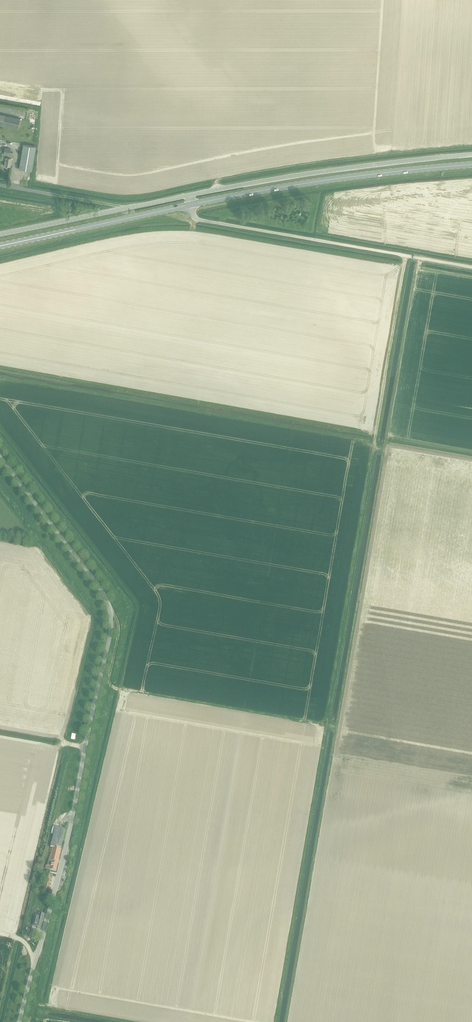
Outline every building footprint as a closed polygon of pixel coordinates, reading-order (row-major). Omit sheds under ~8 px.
[(5,116),(3,126),(18,129),(21,120),(5,116)] [(19,169),(32,171),(36,147),(23,144),(19,169)] [(4,165),(10,166),(13,153),(10,152),(11,149),(5,148),(4,153),(2,153),(1,160),(5,161),(4,165)] [(47,865),(46,868),(56,871),(61,849),(66,830),(55,827),(51,847),(52,847),(50,856),(47,866),(47,865)] [(42,889),(48,890),(52,875),(45,873),(42,889)] [(42,928),(45,915),(40,913),(39,916),(35,915),(33,925),(38,927),(37,928),(40,929),(40,927),(42,928)]
